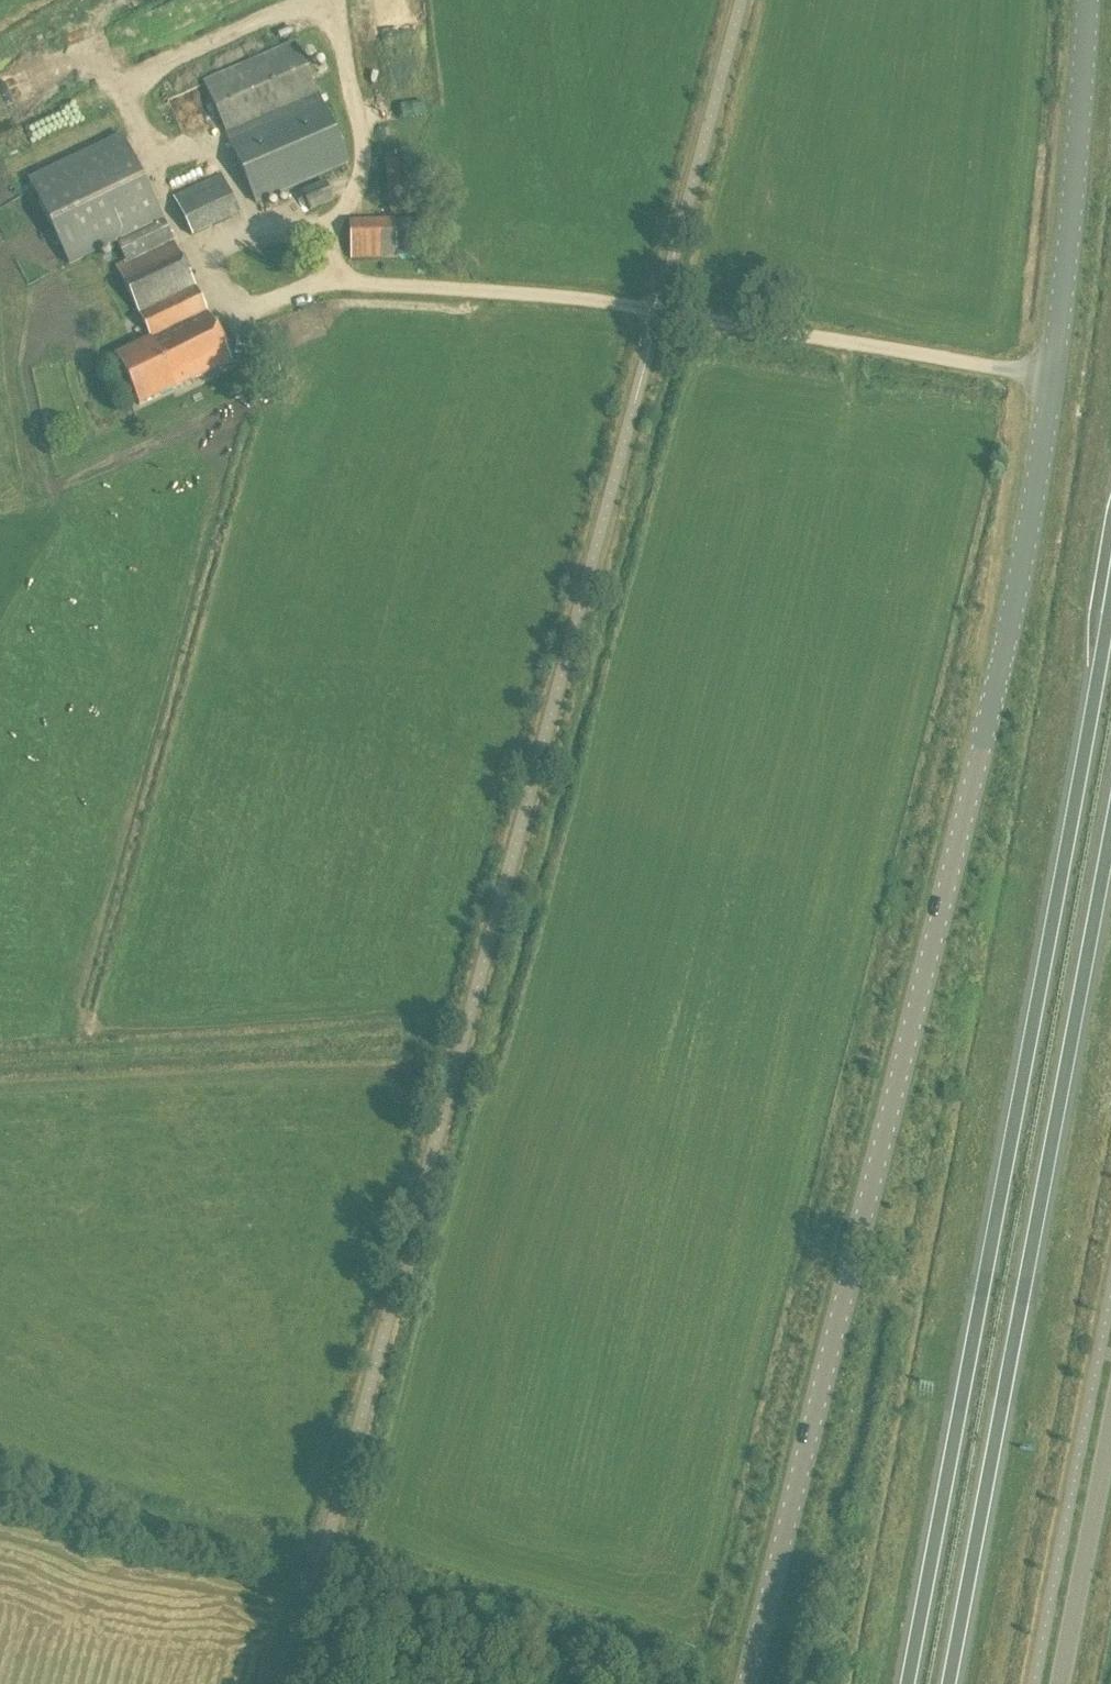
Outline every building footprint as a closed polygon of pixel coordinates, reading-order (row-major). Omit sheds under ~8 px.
[(259,205),(339,171),(339,170),(350,165),(319,96),(295,41),(204,81),(227,136),(256,204),(258,204),(259,205)] [(116,266),(152,338),(116,355),(140,405),(175,388),(174,387),(231,360),(208,312),(207,312),(122,135),(29,180),(69,264),(116,241),(125,262),(116,266)] [(390,211),(414,209),(410,159),(385,161),(390,211)] [(193,237),(241,214),(222,173),(173,195),(193,237)] [(311,210),(334,201),(326,180),(302,191),(311,210)] [(396,222),(396,218),(350,220),(351,259),(397,258),(425,256),(423,220),(396,222)]
